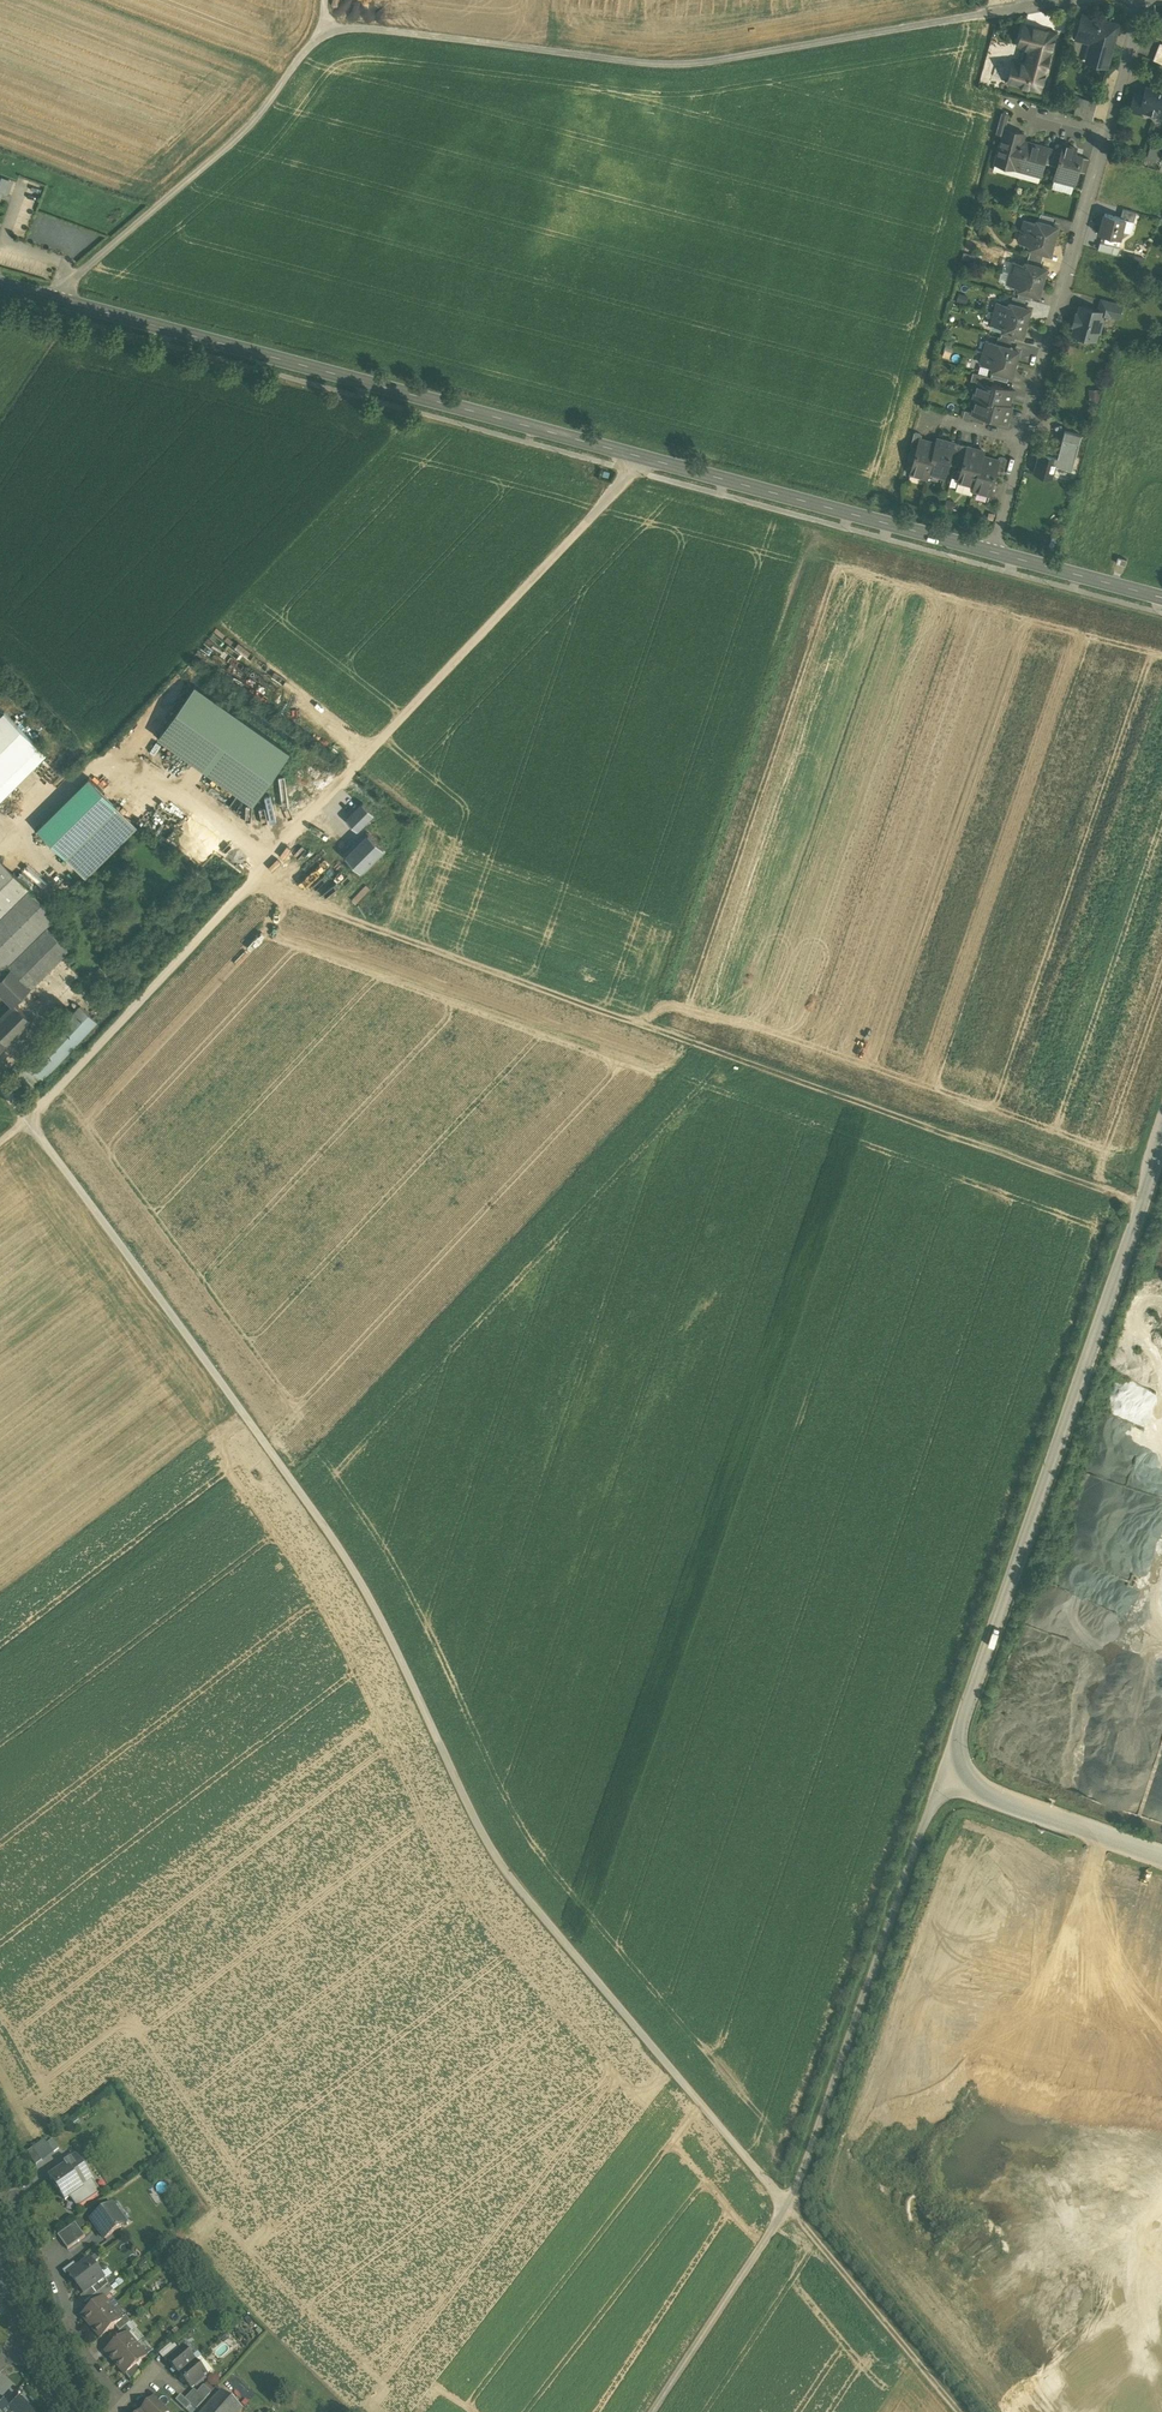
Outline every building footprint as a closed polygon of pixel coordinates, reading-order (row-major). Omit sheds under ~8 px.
[(1096,18),(1095,23),(1081,19),(1080,21),(1076,37),(1076,38),(1092,42),(1087,61),(1107,67),(1119,24),(1096,18)] [(1073,19),(1069,36),(1076,38),(1076,37),(1080,21),(1073,19)] [(1040,29),(1024,25),(1019,42),(1031,45),(1035,46),(1040,29)] [(1054,33),(1040,29),(1035,46),(1031,45),(1025,68),(1013,64),(1009,81),(1039,89),(1054,33)] [(1160,43),(1153,60),(1161,63),(1161,43),(1160,43)] [(1146,87),(1144,97),(1141,107),(1142,107),(1141,111),(1161,116),(1161,91),(1146,87)] [(1134,94),(1130,110),(1140,113),(1141,111),(1142,107),(1141,107),(1144,97),(1134,94)] [(1097,103),(1079,98),(1077,104),(1076,106),(1095,111),(1097,103)] [(1077,104),(1071,103),(1069,112),(1074,114),(1076,106),(1077,104)] [(1095,111),(1076,106),(1074,114),(1093,119),(1095,111)] [(1002,112),(996,132),(1003,134),(1005,128),(1009,114),(1002,112)] [(1005,128),(1003,134),(996,160),(1014,165),(1015,165),(1022,140),(1024,133),(1005,128)] [(1022,140),(1015,165),(1014,165),(1013,167),(1022,170),(1029,142),(1022,140)] [(1048,147),(1029,142),(1022,170),(1040,175),(1044,161),(1048,147)] [(1051,163),(1051,164),(1058,166),(1063,145),(1056,143),(1055,149),(1051,163)] [(1076,147),(1064,144),(1063,145),(1058,166),(1054,178),(1074,184),(1078,170),(1081,156),(1074,154),(1076,147)] [(1055,149),(1048,147),(1044,161),(1051,163),(1055,149)] [(1160,151),(1150,148),(1147,157),(1157,160),(1160,151)] [(1088,158),(1081,156),(1078,170),(1084,172),(1088,158)] [(1136,212),(1123,208),(1120,217),(1124,218),(1134,221),(1136,212)] [(1054,217),(1040,213),(1038,220),(1052,224),(1054,217)] [(1120,217),(1105,213),(1099,233),(1119,238),(1124,218),(1120,217)] [(1052,224),(1038,220),(1037,224),(1024,220),(1021,230),(1054,239),(1058,225),(1052,224)] [(1054,239),(1021,230),(1018,241),(1032,244),(1031,248),(1044,252),(1050,253),(1054,239)] [(1121,248),(1100,242),(1098,250),(1119,256),(1121,248)] [(1044,252),(1031,248),(1029,255),(1042,259),(1044,252)] [(1042,259),(1029,255),(1027,262),(1040,265),(1042,259)] [(1040,265),(1027,262),(1026,265),(1013,262),(1010,272),(1042,281),(1046,267),(1040,265)] [(1042,281),(1010,272),(1007,283),(1020,286),(1019,290),(1033,293),(1039,295),(1042,281)] [(1033,293),(1019,290),(1017,297),(1031,300),(1033,293)] [(1122,304),(1101,299),(1098,310),(1102,311),(1102,313),(1118,317),(1122,304)] [(1010,302),(1009,305),(997,302),(994,313),(1026,321),(1030,307),(1010,302)] [(1098,310),(1081,305),(1078,313),(1076,313),(1073,324),(1075,325),(1073,333),(1095,339),(1097,330),(1100,331),(1102,321),(1100,320),(1102,313),(1102,311),(1098,310)] [(1026,321),(994,313),(991,323),(1003,326),(1002,330),(1016,334),(1023,335),(1026,321)] [(1016,334),(1002,330),(1000,337),(1012,340),(1014,341),(1016,334)] [(1000,337),(998,336),(996,343),(1010,347),(1012,340),(1000,337)] [(996,343),(986,340),(983,352),(1016,361),(1019,349),(1010,347),(996,343)] [(1016,361),(983,352),(980,362),(994,366),(993,369),(1009,374),(1012,375),(1016,361)] [(1009,374),(993,369),(991,376),(994,377),(1007,381),(1009,374)] [(991,376),(973,372),(971,379),(978,381),(978,380),(992,384),(994,377),(991,376)] [(992,384),(978,380),(978,381),(974,396),(977,397),(1009,406),(1013,390),(992,384)] [(1009,406),(977,397),(973,412),(972,412),(985,416),(1007,422),(1011,406),(1009,406)] [(985,416),(972,412),(973,412),(965,410),(963,417),(983,423),(985,416)] [(1056,431),(1047,428),(1044,440),(1052,442),(1056,431)] [(1065,430),(1059,454),(1049,452),(1049,454),(1039,452),(1034,472),(1052,477),(1056,465),(1071,469),(1080,435),(1065,430)] [(914,432),(911,445),(917,447),(920,438),(921,438),(922,434),(914,432)] [(921,438),(920,438),(917,447),(911,473),(927,477),(928,473),(936,442),(921,438)] [(954,442),(938,438),(936,442),(928,473),(944,477),(948,463),(954,442)] [(961,444),(954,442),(948,463),(955,465),(956,463),(961,444)] [(968,446),(961,444),(956,463),(963,465),(968,446)] [(984,450),(968,446),(963,465),(958,481),(974,485),(983,455),(984,450)] [(998,459),(983,455),(974,485),(973,490),(989,494),(996,469),(999,460),(998,459)] [(1007,458),(999,456),(998,459),(999,460),(996,469),(1003,471),(1007,458)] [(1127,559),(1118,557),(1116,562),(1125,565),(1127,559)] [(290,752),(195,685),(158,737),(253,804),(290,752)] [(0,716),(0,783),(38,745),(4,711),(0,716)] [(89,777),(38,828),(65,856),(117,805),(89,777)] [(363,803),(347,819),(358,830),(374,813),(363,803)] [(134,822),(117,805),(65,856),(82,873),(134,822)] [(369,832),(346,855),(361,870),(384,848),(369,832)] [(0,895),(0,896),(9,906),(10,906),(29,887),(18,877),(0,895)] [(0,914),(0,973),(47,926),(57,916),(29,887),(10,906),(9,906),(1,914),(0,914)] [(1,914),(9,906),(0,896),(0,913),(1,914)] [(47,926),(9,963),(12,966),(32,986),(69,949),(47,926)] [(12,966),(0,978),(0,989),(15,1003),(32,986),(12,966)] [(0,1021),(0,1035),(8,1043),(32,1019),(17,1004),(0,1021)] [(80,1006),(27,1062),(44,1078),(97,1021),(80,1006)] [(43,2140),(27,2152),(36,2165),(53,2153),(46,2144),(43,2140)] [(52,2140),(46,2144),(53,2153),(59,2148),(52,2140)] [(66,2165),(67,2167),(83,2190),(70,2199),(77,2209),(101,2193),(77,2158),(66,2165)] [(67,2167),(51,2179),(66,2201),(70,2199),(83,2190),(67,2167)] [(114,2205),(91,2222),(105,2240),(127,2224),(114,2205)] [(85,2238),(75,2225),(59,2237),(68,2250),(85,2238)] [(90,2260),(69,2276),(84,2295),(98,2285),(105,2280),(90,2260)] [(102,2290),(98,2285),(84,2295),(81,2298),(85,2303),(102,2290)] [(102,2290),(91,2299),(97,2305),(104,2298),(104,2299),(114,2291),(108,2285),(102,2290)] [(97,2305),(82,2317),(91,2328),(113,2309),(104,2299),(104,2298),(97,2305)] [(113,2309),(91,2328),(101,2339),(115,2327),(123,2320),(122,2320),(113,2309)] [(126,2317),(122,2320),(123,2320),(115,2327),(120,2332),(127,2326),(131,2323),(126,2317)] [(120,2332),(116,2336),(121,2341),(128,2335),(132,2332),(127,2326),(120,2332)] [(128,2335),(121,2341),(106,2354),(115,2365),(137,2346),(128,2335)] [(147,2357),(137,2346),(115,2365),(125,2375),(126,2375),(137,2365),(147,2357)] [(184,2349),(168,2362),(180,2376),(195,2363),(195,2362),(184,2349)] [(212,2372),(200,2358),(195,2362),(195,2363),(207,2376),(212,2372)] [(195,2363),(180,2376),(192,2389),(207,2376),(195,2363)] [(137,2365),(126,2375),(132,2382),(141,2371),(137,2365)] [(209,2387),(204,2392),(209,2396),(214,2391),(209,2387)] [(204,2392),(202,2390),(197,2395),(204,2402),(209,2397),(204,2392)] [(197,2395),(194,2393),(186,2401),(191,2406),(196,2411),(204,2402),(197,2395)] [(206,2411),(242,2411),(243,2410),(223,2393),(206,2411)] [(4,2406),(10,2411),(18,2411),(25,2404),(15,2395),(4,2406)] [(186,2401),(181,2396),(176,2402),(186,2411),(191,2406),(186,2401)] [(154,2400),(143,2411),(167,2411),(154,2400)] [(4,2406),(0,2402),(0,2411),(10,2411),(4,2406)]
